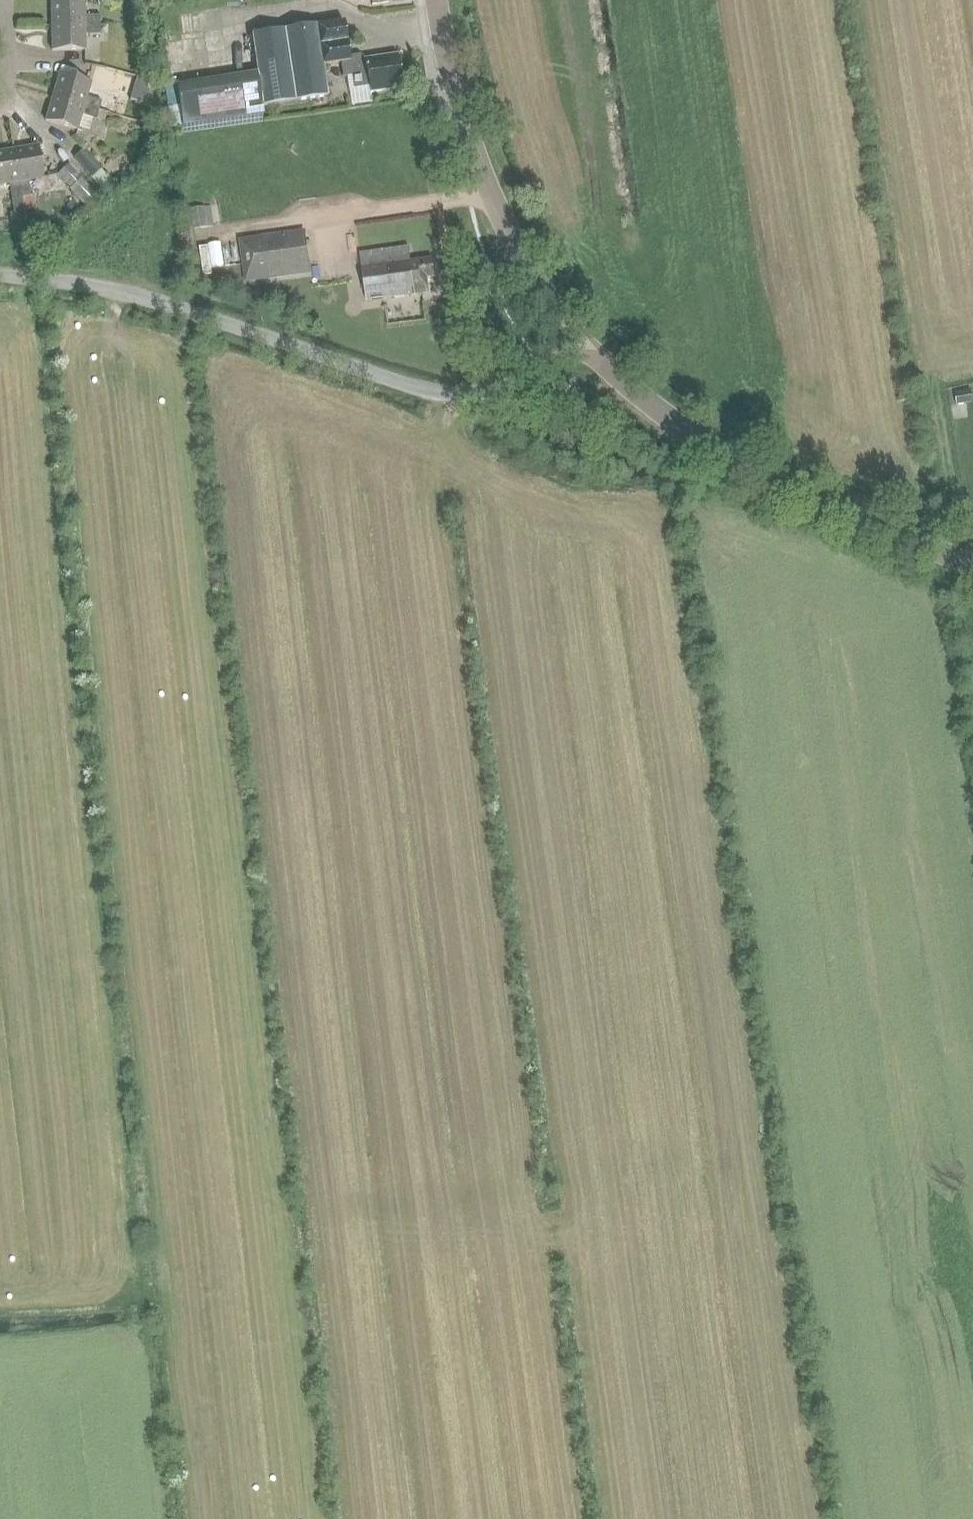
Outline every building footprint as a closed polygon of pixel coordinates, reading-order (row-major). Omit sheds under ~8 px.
[(51,25),(51,26),(100,25),(100,16),(85,16),(85,1),(51,2),(51,3),(52,3),(53,25),(51,25)] [(252,35),(257,74),(262,106),(327,97),(323,65),(340,62),(343,78),(351,76),(353,89),(369,87),(370,93),(382,91),(381,88),(402,85),(397,58),(381,60),(380,57),(364,59),(360,55),(349,57),(344,22),(317,26),(252,35)] [(100,35),(100,25),(51,26),(51,27),(53,27),(53,50),(52,50),(52,51),(85,50),(85,35),(100,35)] [(101,87),(128,95),(133,77),(106,69),(101,87)] [(59,75),(60,75),(54,97),(52,97),(99,111),(102,102),(87,97),(91,83),(59,74),(59,75)] [(262,106),(257,74),(176,86),(182,126),(263,114),(262,106)] [(149,80),(137,76),(130,100),(142,104),(149,80)] [(96,120),(99,111),(52,97),(52,98),(53,98),(47,120),(46,120),(45,121),(78,130),(82,116),(96,120)] [(14,150),(21,198),(31,196),(28,181),(43,179),(38,146),(37,146),(37,147),(14,151),(14,150)] [(21,198),(14,150),(13,150),(13,151),(0,153),(0,186),(9,184),(14,213),(23,212),(21,198)] [(101,169),(83,151),(73,161),(91,179),(101,169)] [(68,166),(57,176),(76,197),(87,186),(68,166)] [(198,224),(216,223),(215,205),(197,206),(198,224)] [(310,269),(304,229),(241,238),(246,278),(310,269)] [(208,247),(200,248),(204,276),(212,275),(208,247)] [(366,301),(414,295),(429,293),(427,278),(435,277),(432,259),(410,262),(409,247),(360,253),(366,301)] [(971,391),(954,393),(956,406),(972,403),(971,391)]
